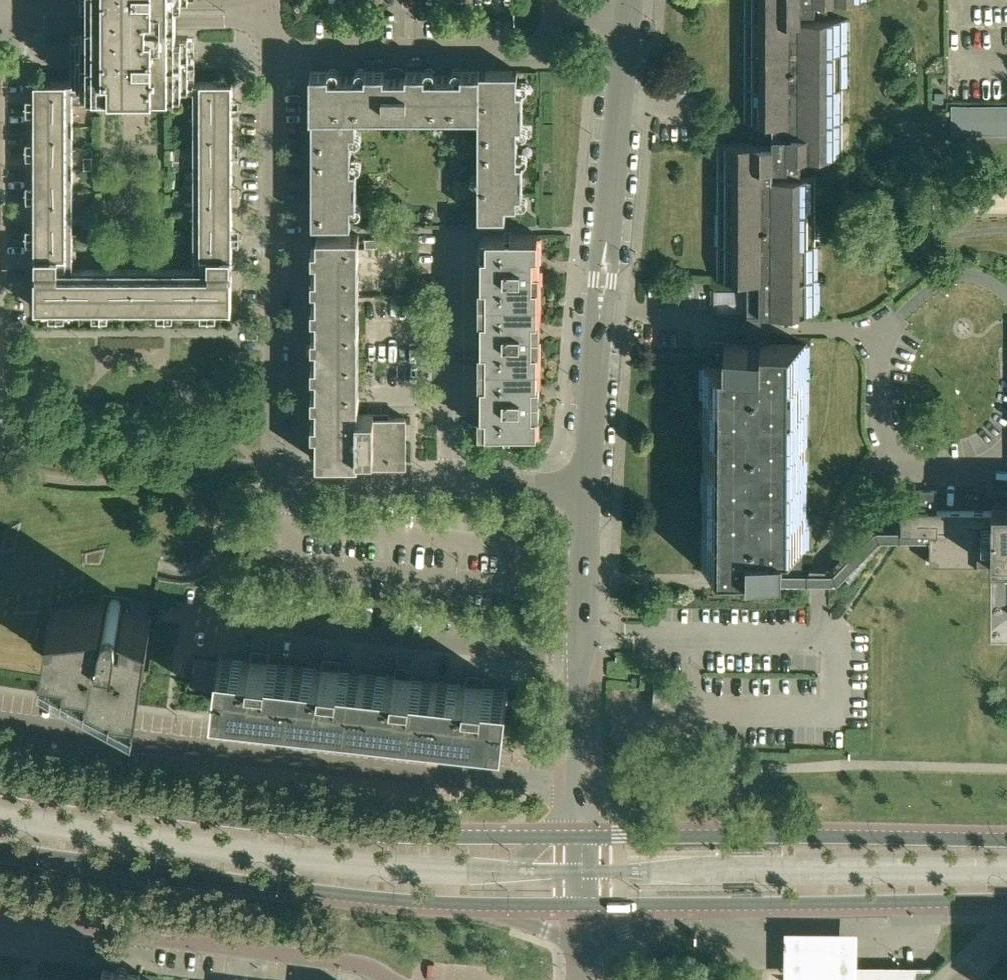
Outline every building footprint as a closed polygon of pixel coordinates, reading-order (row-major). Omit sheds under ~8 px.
[(71,81),(73,81),(73,84),(126,84),(126,81),(140,81),(140,84),(194,84),(194,81),(195,81),(195,59),(195,29),(182,29),(182,19),(182,5),(182,0),(89,0),(89,5),(89,19),(89,29),(89,30),(77,30),(77,31),(72,31),(71,59),(71,81)] [(761,344),(761,314),(820,314),(820,178),(800,178),(800,156),(848,156),(848,20),(826,20),(826,0),(739,0),(739,122),(760,122),(760,131),(760,141),(711,141),(711,280),(748,280),(748,290),(748,315),(748,344),(761,344)] [(330,70),(312,70),(312,115),(314,115),(314,223),(352,223),(352,204),(357,204),(357,167),(352,168),(352,132),(357,132),(357,114),(480,114),(480,216),(508,216),(508,205),(519,205),(519,195),(524,195),(524,161),(519,161),(519,126),(524,126),(524,90),(519,90),(519,70),(463,70),(463,76),(426,76),(426,70),(408,70),(408,75),(385,75),(385,70),(366,70),(366,75),(330,75),(330,70)] [(73,89),(73,84),(73,81),(71,81),(34,82),(35,308),(231,308),(232,81),(195,81),(194,81),(194,84),(195,269),(72,269),(73,89)] [(951,104),(951,135),(1006,134),(1006,104),(951,104)] [(84,169),(92,169),(92,156),(84,156),(84,169)] [(539,390),(539,346),(539,335),(539,325),(539,272),(539,261),(539,233),(482,233),(482,429),(539,429),(539,401),(539,390)] [(318,306),(313,306),(313,317),(318,317),(318,333),(313,333),(313,347),(318,346),(318,364),(313,364),(313,376),(318,376),(318,393),(313,393),(313,404),(318,405),(318,422),(313,422),(313,434),(319,434),(319,463),(407,462),(407,419),(381,419),(376,419),(376,415),(360,415),(360,235),(318,235),(318,248),(313,248),(313,259),(318,259),(318,277),(313,277),(313,290),(318,290),(318,306)] [(365,238),(365,247),(377,247),(377,238),(365,238)] [(748,315),(748,290),(714,290),(714,315),(748,315)] [(802,572),(802,550),(808,550),(808,344),(761,344),(748,344),(725,344),(725,355),(725,366),(701,366),(700,572),(752,572),(752,589),(753,589),(753,587),(801,587),(801,589),(802,589),(802,582),(802,572)] [(993,502),(993,510),(902,509),(902,530),(873,529),(868,537),(831,572),(802,572),(802,582),(836,582),(867,552),(881,539),(898,539),(930,540),(934,540),(934,561),(980,560),(1006,560),(1006,502),(993,502)] [(6,529),(0,548),(0,552),(15,550),(20,522),(6,529)] [(106,548),(85,553),(85,564),(100,564),(106,548)] [(68,666),(115,692),(137,704),(137,702),(139,702),(147,642),(151,617),(120,603),(119,602),(118,601),(117,600),(115,600),(114,600),(113,600),(112,600),(111,601),(110,602),(109,603),(105,611),(101,610),(102,604),(105,603),(105,602),(51,608),(44,657),(53,658),(68,666)] [(38,610),(14,613),(12,624),(35,628),(38,610)] [(218,656),(193,653),(190,685),(215,688),(213,700),(215,700),(240,703),(246,703),(281,707),(285,708),(291,708),(327,712),(358,716),(431,724),(501,732),(501,733),(503,733),(508,688),(484,685),(485,675),(472,674),(473,672),(467,671),(466,683),(436,679),(412,677),(413,667),(401,665),(401,664),(395,663),(394,675),(364,671),(339,669),(341,659),(328,657),(329,655),(323,655),(322,667),(291,663),(268,660),(269,650),(257,649),(257,647),(251,646),(250,658),(218,655),(218,656)] [(679,689),(654,686),(652,706),(677,708),(679,689)] [(784,932),(784,970),(784,979),(858,979),(858,933),(784,932)] [(116,969),(103,967),(102,975),(91,974),(90,979),(139,979),(140,973),(128,971),(116,969)] [(857,967),(851,967),(851,979),(921,979),(922,979),(926,976),(930,973),(935,968),(905,968),(889,968),(857,967)]
